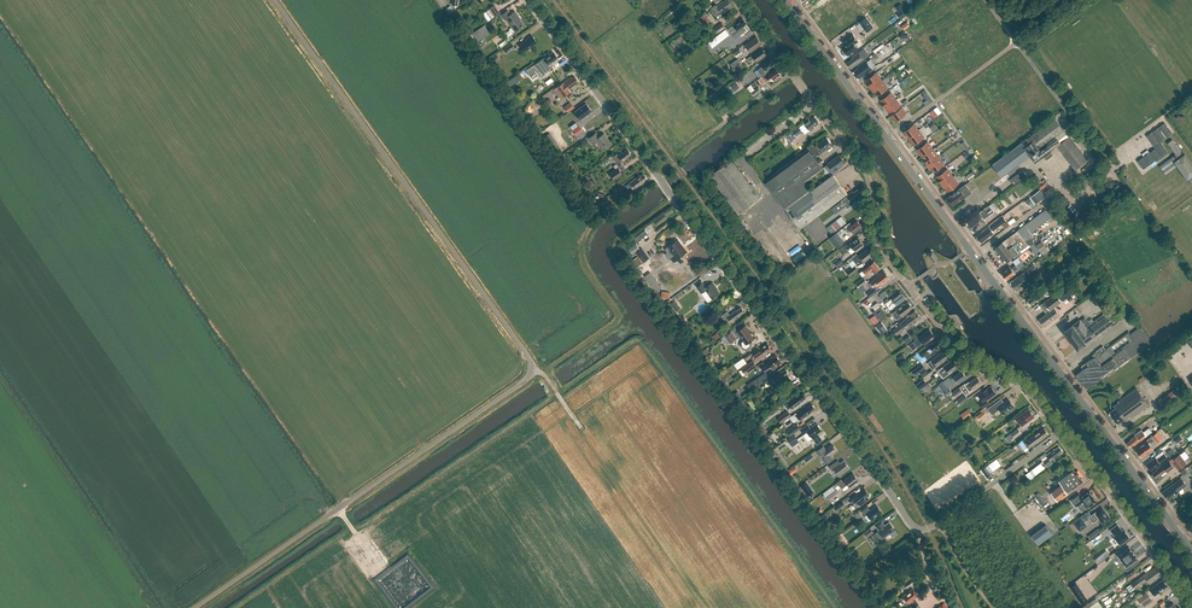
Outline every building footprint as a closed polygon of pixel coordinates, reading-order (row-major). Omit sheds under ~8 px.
[(717,4),(717,5),(709,11),(711,15),(714,13),(715,15),(720,12),(721,14),(723,12),(724,13),(729,9),(729,8),(733,5),(729,0),(726,0),(723,2),(722,1),(717,4)] [(899,12),(904,8),(901,4),(896,8),(899,12)] [(500,13),(494,5),(482,14),(488,21),(500,13)] [(900,18),(908,13),(904,8),(899,12),(897,14),(900,18)] [(504,20),(506,19),(515,31),(524,25),(519,19),(520,18),(515,11),(511,14),(508,10),(501,15),(504,20)] [(710,21),(705,13),(699,18),(704,25),(710,21)] [(866,17),(859,22),(866,32),(873,27),(866,17)] [(743,18),(728,29),(733,35),(738,31),(739,32),(742,29),(742,27),(745,25),(744,24),(746,22),(743,18)] [(722,22),(714,27),(719,33),(726,27),(722,22)] [(907,22),(901,26),(905,30),(910,26),(907,22)] [(899,34),(901,40),(908,37),(905,31),(899,34)] [(858,41),(853,34),(846,39),(844,40),(843,41),(844,41),(846,45),(842,48),(848,55),(858,47),(855,43),(858,41)] [(519,44),(525,52),(537,43),(532,35),(519,44)] [(751,52),(762,44),(757,37),(746,45),(751,52)] [(721,48),(729,42),(727,38),(718,44),(721,48)] [(720,49),(712,39),(705,45),(713,55),(720,49)] [(505,47),(509,52),(515,48),(511,43),(505,47)] [(762,48),(747,59),(749,62),(754,59),(753,58),(754,57),(757,61),(767,54),(762,48)] [(739,49),(734,53),(737,57),(742,53),(739,49)] [(852,66),(853,68),(865,58),(861,52),(860,53),(859,52),(851,58),(852,59),(847,63),(850,67),(852,66)] [(539,68),(547,62),(548,64),(552,61),(557,57),(554,53),(550,56),(550,55),(544,59),(545,59),(537,65),(539,68)] [(734,70),(742,65),(738,59),(730,64),(722,70),(724,73),(732,67),(734,70)] [(762,76),(768,71),(767,70),(774,65),(770,59),(762,64),(763,66),(758,69),(762,76)] [(872,68),(876,66),(871,59),(867,62),(866,60),(858,66),(859,68),(853,72),(858,79),(864,75),(873,69),(872,68)] [(773,80),(781,74),(777,68),(769,74),(770,75),(767,78),(769,81),(772,78),(773,80)] [(751,79),(757,75),(752,69),(741,77),(746,82),(751,79)] [(882,80),(876,72),(866,80),(871,88),(882,80)] [(509,86),(522,78),(519,74),(506,82),(509,86)] [(574,76),(571,78),(571,77),(556,87),(553,90),(560,99),(563,96),(570,92),(568,89),(578,82),(574,76)] [(882,80),(871,88),(877,95),(887,87),(882,80)] [(734,91),(739,86),(735,81),(729,86),(734,91)] [(754,96),(761,91),(758,87),(755,90),(751,92),(754,96)] [(891,92),(880,100),(885,107),(896,99),(891,92)] [(896,99),(885,107),(891,114),(901,106),(896,99)] [(570,102),(564,107),(568,112),(574,107),(570,102)] [(580,120),(592,111),(586,103),(574,112),(580,120)] [(901,106),(891,114),(896,121),(906,113),(901,106)] [(941,113),(937,107),(933,109),(938,115),(941,113)] [(597,113),(580,126),(584,132),(602,120),(597,113)] [(815,127),(814,126),(819,123),(815,116),(809,120),(809,119),(804,122),(810,131),(815,127)] [(981,192),(1030,155),(1035,162),(1052,149),(1057,145),(1075,169),(1087,160),(1069,136),(1055,118),(972,180),(981,192)] [(1160,142),(1172,133),(1165,123),(1147,136),(1156,149),(1138,161),(1143,169),(1167,152),(1160,142)] [(914,124),(903,131),(908,138),(919,130),(914,124)] [(572,130),(576,136),(583,131),(578,125),(572,130)] [(800,127),(799,128),(798,126),(786,134),(791,141),(796,137),(796,136),(803,131),(800,127)] [(919,130),(908,138),(913,145),(924,137),(919,130)] [(603,150),(612,144),(604,133),(599,137),(596,132),(588,138),(593,144),(597,141),(603,150)] [(550,133),(544,136),(551,146),(557,142),(550,133)] [(832,145),(826,137),(818,144),(814,146),(820,153),(823,151),(824,151),(832,145)] [(586,139),(581,142),(585,148),(590,144),(586,139)] [(1189,179),(1191,184),(1191,164),(1185,154),(1183,155),(1172,139),(1167,143),(1175,154),(1159,166),(1166,175),(1177,166),(1187,180),(1189,179)] [(927,142),(917,149),(922,157),(933,149),(927,142)] [(806,181),(823,169),(815,158),(818,156),(818,155),(819,155),(820,153),(814,146),(813,144),(809,148),(764,181),(800,228),(847,193),(833,174),(812,190),(806,181)] [(627,158),(626,158),(631,154),(627,149),(622,152),(621,151),(618,154),(617,153),(612,156),(617,163),(621,161),(622,162),(627,158)] [(933,149),(922,157),(928,164),(938,157),(933,149)] [(840,155),(827,164),(828,164),(825,166),(829,172),(832,170),(834,172),(842,166),(841,165),(845,162),(840,155)] [(615,160),(611,156),(608,158),(604,161),(606,165),(610,162),(611,163),(615,160)] [(938,157),(928,164),(933,172),(944,164),(938,157)] [(761,198),(732,159),(709,175),(739,214),(761,198)] [(617,167),(609,173),(610,175),(608,177),(610,181),(613,179),(614,180),(622,174),(617,167)] [(947,169),(937,176),(942,184),(953,176),(947,169)] [(1027,177),(1022,171),(1009,180),(1011,183),(1014,181),(1017,184),(1027,177)] [(972,172),(966,176),(968,180),(975,175),(972,172)] [(643,182),(642,181),(647,178),(643,174),(640,176),(639,175),(629,183),(624,187),(626,190),(631,187),(633,190),(643,182)] [(1038,183),(1041,181),(1036,174),(1033,177),(1038,183)] [(953,176),(942,184),(948,191),(958,184),(953,176)] [(954,205),(971,192),(965,184),(948,197),(954,205)] [(854,192),(853,192),(848,196),(841,201),(847,208),(854,203),(853,202),(857,199),(856,198),(861,194),(858,189),(854,192)] [(598,190),(594,197),(600,200),(604,193),(598,190)] [(1031,197),(1036,204),(1042,200),(1046,197),(1040,190),(1036,192),(1031,197)] [(1024,200),(1027,205),(1032,201),(1029,197),(1024,200)] [(990,205),(967,222),(973,231),(978,228),(979,229),(987,223),(984,219),(994,211),(990,205)] [(1030,247),(1028,245),(1026,241),(1033,235),(1031,232),(1051,217),(1046,209),(996,246),(1007,261),(1013,256),(1015,258),(1030,247)] [(835,231),(846,223),(841,216),(830,225),(835,231)] [(982,231),(976,235),(981,242),(987,238),(994,233),(993,231),(1006,221),(1003,216),(982,231)] [(850,222),(842,228),(846,233),(848,232),(850,235),(853,233),(862,226),(857,220),(852,225),(850,222)] [(643,228),(647,233),(653,228),(649,223),(643,228)] [(632,237),(635,242),(647,233),(644,229),(632,237)] [(845,242),(837,232),(829,238),(837,248),(845,242)] [(850,244),(850,245),(846,247),(851,254),(864,244),(859,238),(850,244)] [(680,263),(683,260),(681,257),(687,252),(678,239),(668,247),(674,255),(671,257),(675,262),(680,263)] [(1041,251),(1046,247),(1041,241),(1037,245),(1041,251)] [(627,248),(631,253),(638,248),(635,243),(627,248)] [(798,245),(788,250),(790,254),(800,249),(798,245)] [(649,258),(642,248),(636,253),(643,263),(649,258)] [(866,262),(868,260),(867,259),(872,255),(868,249),(860,255),(854,260),(857,264),(859,262),(861,264),(865,261),(866,262)] [(796,263),(806,255),(803,251),(793,259),(796,263)] [(929,254),(935,262),(938,260),(932,252),(929,254)] [(837,267),(844,262),(841,259),(834,264),(837,267)] [(874,261),(869,265),(869,266),(863,270),(866,274),(872,270),(874,273),(880,269),(874,261)] [(1002,272),(1007,279),(1015,273),(1014,271),(1018,268),(1019,269),(1025,265),(1021,261),(1015,265),(1011,268),(1009,266),(1002,272)] [(1033,264),(1026,269),(1030,274),(1037,269),(1033,264)] [(850,276),(858,269),(855,265),(847,272),(850,276)] [(885,280),(889,277),(885,271),(870,282),(869,280),(867,281),(868,283),(868,284),(871,288),(874,286),(874,287),(878,283),(879,285),(882,282),(883,283),(886,281),(885,280)] [(1023,287),(1030,282),(1023,272),(1010,282),(1016,291),(1022,286),(1023,287)] [(867,281),(864,277),(856,283),(859,287),(867,281)] [(712,299),(720,293),(715,287),(716,287),(713,282),(705,288),(704,286),(705,285),(701,281),(696,285),(701,293),(706,290),(712,299)] [(1037,300),(1037,301),(1046,295),(1043,292),(1048,288),(1046,285),(1032,296),(1032,297),(1028,300),(1031,305),(1037,300)] [(1067,285),(1044,303),(1045,304),(1041,307),(1046,313),(1050,310),(1062,301),(1073,292),(1067,285)] [(869,297),(877,291),(874,287),(867,293),(869,297)] [(892,298),(889,300),(888,298),(885,301),(886,303),(885,303),(890,310),(897,305),(905,298),(900,292),(892,298)] [(676,298),(669,303),(676,312),(682,307),(676,298)] [(864,307),(861,309),(869,320),(869,319),(873,325),(879,320),(887,314),(881,306),(881,307),(877,302),(872,306),(875,310),(870,314),(864,307)] [(902,316),(907,313),(906,311),(912,307),(908,302),(903,306),(902,305),(897,309),(898,310),(892,314),(897,320),(902,316)] [(730,315),(727,311),(721,315),(727,323),(730,320),(731,322),(740,316),(739,315),(744,311),(741,307),(737,310),(737,309),(730,315)] [(1054,308),(1050,311),(1047,314),(1039,319),(1045,327),(1060,315),(1054,308)] [(1080,319),(1074,324),(1064,331),(1078,349),(1087,342),(1086,342),(1116,320),(1110,312),(1109,313),(1107,311),(1090,323),(1086,317),(1081,321),(1080,319)] [(917,321),(921,318),(918,314),(915,316),(908,322),(906,319),(900,323),(901,324),(893,330),(897,335),(905,329),(905,330),(915,323),(918,321),(917,321)] [(880,323),(876,326),(880,332),(884,329),(880,323)] [(736,339),(736,338),(740,335),(743,340),(742,341),(741,343),(741,345),(742,346),(742,347),(743,347),(743,348),(744,349),(745,349),(746,349),(747,349),(748,349),(749,348),(750,348),(751,347),(751,346),(751,345),(751,344),(751,342),(750,341),(755,338),(750,332),(751,332),(746,325),(737,332),(737,333),(734,335),(731,332),(726,336),(731,342),(736,339)] [(1096,351),(1096,352),(1092,355),(1092,358),(1093,359),(1091,360),(1090,359),(1081,366),(1083,369),(1076,375),(1086,389),(1103,377),(1104,379),(1115,371),(1114,369),(1115,368),(1116,370),(1153,343),(1140,326),(1130,333),(1128,331),(1105,348),(1103,346),(1096,351)] [(934,335),(930,329),(913,341),(917,346),(923,342),(924,344),(931,339),(930,338),(934,335)] [(903,339),(906,343),(911,339),(908,335),(903,339)] [(932,343),(926,347),(919,352),(922,357),(932,349),(934,352),(941,346),(940,345),(941,344),(938,340),(933,344),(932,343)] [(768,343),(760,349),(759,347),(753,351),(754,353),(753,353),(758,359),(772,349),(768,343)] [(938,366),(946,360),(945,359),(950,355),(946,350),(942,354),(941,353),(933,359),(928,363),(932,369),(937,366),(938,366)] [(901,362),(906,358),(903,354),(898,357),(901,362)] [(765,370),(771,366),(773,369),(777,367),(775,364),(780,361),(777,356),(762,366),(765,370)] [(738,369),(747,363),(743,358),(734,364),(738,369)] [(940,375),(956,363),(953,359),(938,371),(940,375)] [(753,360),(741,368),(746,374),(757,366),(753,360)] [(915,375),(925,368),(922,363),(912,371),(915,375)] [(943,378),(950,373),(959,367),(956,363),(940,375),(943,378)] [(772,378),(766,382),(769,386),(775,382),(776,384),(785,378),(784,377),(789,373),(786,369),(782,372),(781,371),(772,378)] [(727,370),(718,375),(721,381),(730,376),(727,370)] [(950,379),(949,377),(944,381),(944,380),(938,384),(947,396),(952,392),(948,386),(957,380),(958,382),(966,376),(962,370),(954,376),(950,379)] [(753,381),(756,386),(765,379),(762,375),(753,381)] [(977,377),(969,383),(968,382),(965,385),(970,391),(973,389),(982,383),(977,377)] [(917,384),(920,388),(926,384),(922,379),(917,384)] [(925,394),(932,388),(928,383),(921,389),(925,394)] [(987,400),(996,393),(995,391),(995,390),(993,388),(993,387),(992,388),(991,386),(985,390),(984,390),(978,394),(982,400),(979,402),(983,408),(990,403),(987,400)] [(959,387),(952,392),(955,396),(962,391),(959,387)] [(1117,424),(1124,419),(1126,422),(1149,405),(1136,388),(1118,401),(1119,402),(1114,406),(1116,407),(1109,412),(1117,424)] [(1163,407),(1178,395),(1174,389),(1158,400),(1163,407)] [(736,400),(741,396),(738,391),(732,395),(736,400)] [(792,408),(802,401),(801,401),(807,397),(803,393),(800,396),(799,395),(788,403),(791,407),(792,408)] [(965,394),(957,400),(960,404),(968,399),(965,394)] [(1014,406),(1009,399),(1004,402),(1000,406),(997,402),(988,408),(992,414),(1000,409),(1003,414),(1014,406)] [(794,421),(797,419),(797,420),(798,421),(800,420),(805,417),(804,417),(810,413),(809,412),(815,408),(812,404),(808,407),(808,406),(797,414),(796,413),(790,417),(794,421)] [(979,420),(986,415),(984,411),(985,410),(984,408),(980,411),(981,412),(976,416),(979,420)] [(965,420),(972,415),(968,409),(960,414),(965,420)] [(1034,416),(1029,409),(1016,418),(1022,425),(1034,416)] [(792,416),(788,410),(777,418),(781,423),(792,416)] [(767,426),(764,420),(759,423),(763,429),(767,426)] [(789,437),(801,429),(797,423),(787,431),(788,432),(786,433),(789,437)] [(818,433),(822,430),(816,423),(810,428),(807,424),(801,429),(808,439),(812,437),(817,443),(822,439),(818,433)] [(1018,428),(1011,433),(1008,435),(1005,437),(1009,443),(1012,440),(1014,438),(1015,438),(1022,433),(1018,428)] [(1029,448),(1046,436),(1045,435),(1048,433),(1046,430),(1044,428),(1040,431),(1040,430),(1024,442),(1026,445),(1028,447),(1029,448)] [(1135,444),(1152,432),(1149,428),(1143,432),(1141,429),(1135,434),(1135,435),(1131,439),(1127,442),(1128,443),(1128,444),(1129,446),(1130,446),(1131,447),(1134,444),(1135,444)] [(1162,439),(1157,432),(1152,436),(1157,442),(1162,439)] [(769,433),(763,437),(767,442),(773,438),(769,433)] [(1178,433),(1172,437),(1176,443),(1181,438),(1178,433)] [(791,444),(797,439),(794,435),(787,439),(784,442),(786,444),(789,442),(791,444)] [(1142,456),(1153,449),(1149,444),(1154,440),(1151,437),(1146,440),(1147,441),(1136,448),(1139,452),(1139,454),(1140,456),(1142,456)] [(1024,449),(1028,447),(1026,445),(1024,442),(1023,440),(1019,443),(1019,444),(1022,447),(1024,449)] [(819,455),(820,455),(826,463),(833,458),(831,455),(837,451),(832,444),(826,449),(824,446),(816,451),(819,455)] [(1048,457),(1043,461),(1047,466),(1053,463),(1052,462),(1055,460),(1054,459),(1059,455),(1059,454),(1063,451),(1059,446),(1055,449),(1047,455),(1046,455),(1048,457)] [(1172,448),(1167,452),(1166,452),(1169,456),(1170,458),(1177,453),(1172,448)] [(1165,453),(1157,459),(1155,457),(1153,459),(1152,459),(1151,460),(1151,461),(1147,464),(1149,467),(1148,468),(1150,469),(1151,469),(1151,470),(1160,463),(1159,463),(1167,457),(1165,453)] [(815,459),(811,454),(805,458),(808,463),(815,459)] [(1157,469),(1153,472),(1156,477),(1161,474),(1166,470),(1167,472),(1174,467),(1172,465),(1174,464),(1178,470),(1187,464),(1180,454),(1172,459),(1173,461),(1171,463),(1169,460),(1157,469)] [(993,471),(1001,465),(997,459),(989,465),(993,471)] [(849,467),(844,461),(838,465),(835,462),(829,467),(833,471),(835,470),(839,475),(849,467)] [(1033,469),(1026,474),(1030,480),(1034,477),(1033,477),(1037,474),(1045,468),(1041,463),(1033,469)] [(795,466),(788,472),(791,475),(793,473),(798,470),(795,466)] [(988,477),(991,475),(986,467),(982,470),(988,477)] [(1073,468),(1068,471),(1068,470),(1057,478),(1062,484),(1051,492),(1057,500),(1083,482),(1080,478),(1082,477),(1077,471),(1075,472),(1073,468)] [(848,484),(850,487),(859,480),(853,473),(842,481),(841,479),(837,482),(842,488),(848,484)] [(1171,499),(1179,492),(1178,491),(1186,485),(1181,478),(1163,492),(1167,497),(1168,496),(1171,499)] [(801,486),(798,488),(800,491),(803,489),(804,490),(810,486),(806,482),(800,486),(801,486)] [(833,486),(823,493),(828,500),(838,493),(833,486)] [(860,505),(869,499),(867,496),(869,495),(865,489),(858,495),(857,494),(850,498),(849,499),(850,501),(851,502),(854,500),(856,502),(854,503),(853,505),(855,507),(857,507),(860,505)] [(1087,508),(1097,501),(1094,497),(1095,496),(1094,497),(1092,495),(1093,494),(1092,494),(1089,490),(1083,495),(1081,496),(1080,497),(1077,494),(1071,499),(1076,506),(1077,506),(1078,506),(1077,505),(1081,502),(1085,508),(1087,507),(1087,508)] [(1041,495),(1038,492),(1035,495),(1037,498),(1042,505),(1046,502),(1041,495)] [(843,501),(835,506),(838,510),(845,505),(845,504),(843,501)] [(877,505),(871,510),(868,507),(862,511),(865,516),(867,514),(872,520),(882,512),(877,505)] [(1110,518),(1102,508),(1096,512),(1089,517),(1093,523),(1099,518),(1103,523),(1110,518)] [(1086,526),(1081,518),(1075,523),(1080,530),(1086,526)] [(882,521),(876,526),(879,530),(880,532),(879,532),(878,531),(872,535),(878,543),(884,539),(882,536),(884,538),(895,529),(890,522),(885,526),(882,521)] [(1031,535),(1038,545),(1053,534),(1046,524),(1031,535)] [(1117,525),(1110,531),(1115,537),(1114,537),(1120,544),(1129,538),(1124,530),(1122,532),(1117,525)] [(870,528),(864,532),(867,537),(874,532),(870,528)] [(1096,541),(1104,536),(1102,532),(1094,538),(1096,541)] [(1129,547),(1121,552),(1128,562),(1124,566),(1127,571),(1134,566),(1132,563),(1138,558),(1129,547)] [(1149,572),(1148,571),(1131,584),(1135,589),(1147,580),(1150,584),(1158,578),(1157,577),(1161,574),(1156,567),(1149,572)] [(1129,580),(1137,574),(1134,569),(1126,576),(1129,580)] [(1155,595),(1167,586),(1163,580),(1150,589),(1155,595)] [(1084,595),(1078,586),(1072,590),(1079,599),(1084,595)] [(913,588),(903,596),(908,603),(918,596),(913,588)] [(1127,597),(1129,601),(1139,593),(1136,590),(1127,597)] [(1144,607),(1153,600),(1146,592),(1138,598),(1144,607)] [(1102,607),(1096,598),(1082,607),(1101,607),(1102,607)]
